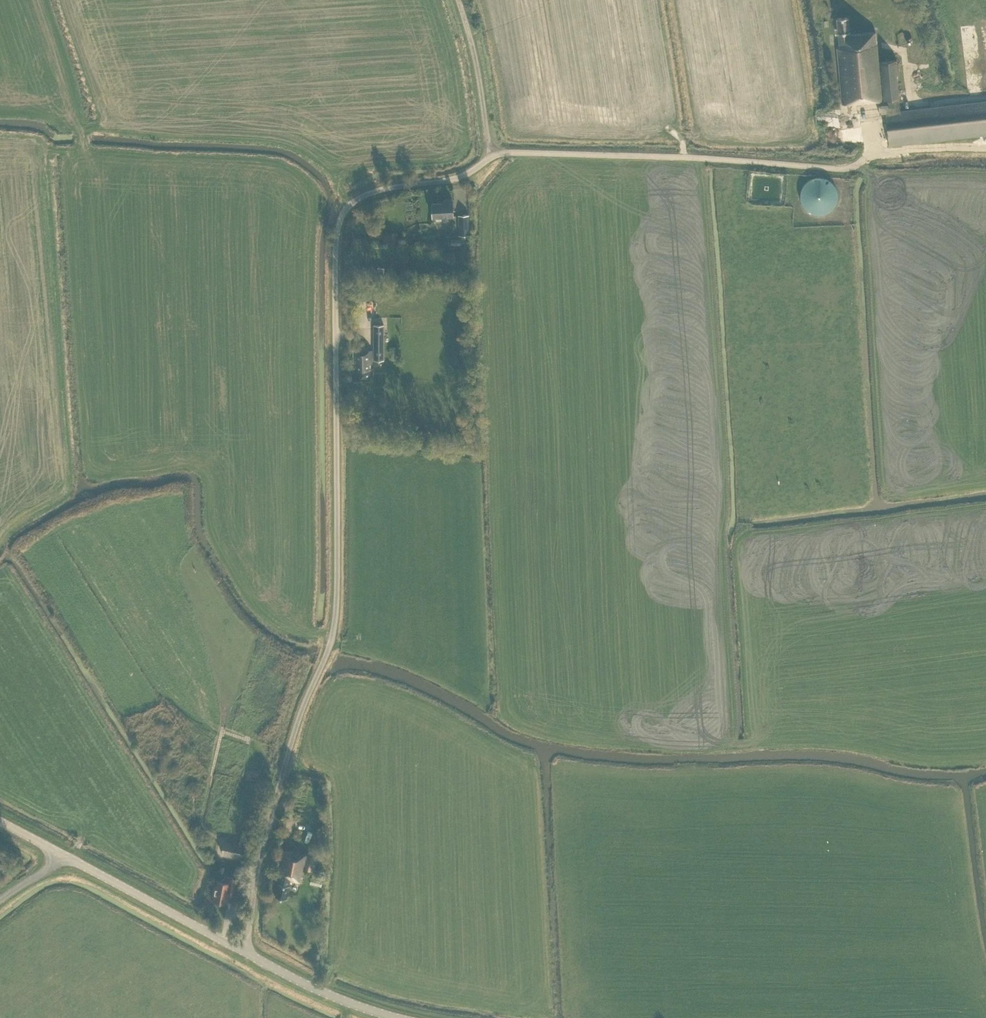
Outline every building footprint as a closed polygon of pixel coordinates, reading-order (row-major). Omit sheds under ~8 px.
[(842,103),(878,100),(879,113),(885,113),(889,145),(985,134),(985,101),(900,111),(899,98),(897,75),(898,75),(897,60),(879,61),(876,32),(849,34),(848,17),(836,18),(839,47),(837,48),(842,103)] [(816,214),(822,214),(827,213),(831,210),(835,206),(837,201),(837,196),(837,190),(835,186),(831,182),(827,179),(822,177),(816,177),(811,179),(807,182),(803,186),(801,190),(800,196),(801,201),(803,206),(807,210),(811,213),(816,214)] [(431,203),(432,217),(453,215),(452,199),(443,200),(443,202),(431,203)] [(458,215),(459,235),(470,235),(469,215),(458,215)] [(384,359),(384,324),(374,324),(374,359),(384,359)] [(372,363),(372,351),(353,351),(353,371),(352,371),(352,380),(371,380),(371,375),(372,375),(372,367),(371,367),(371,363),(372,363)] [(275,895),(287,897),(291,879),(301,881),(303,868),(312,870),(315,856),(282,849),(278,866),(281,867),(275,895)] [(216,879),(215,886),(213,887),(213,890),(214,891),(213,898),(228,901),(229,893),(231,892),(236,892),(239,877),(228,875),(228,876),(228,877),(224,877),(222,878),(222,880),(216,879)]
